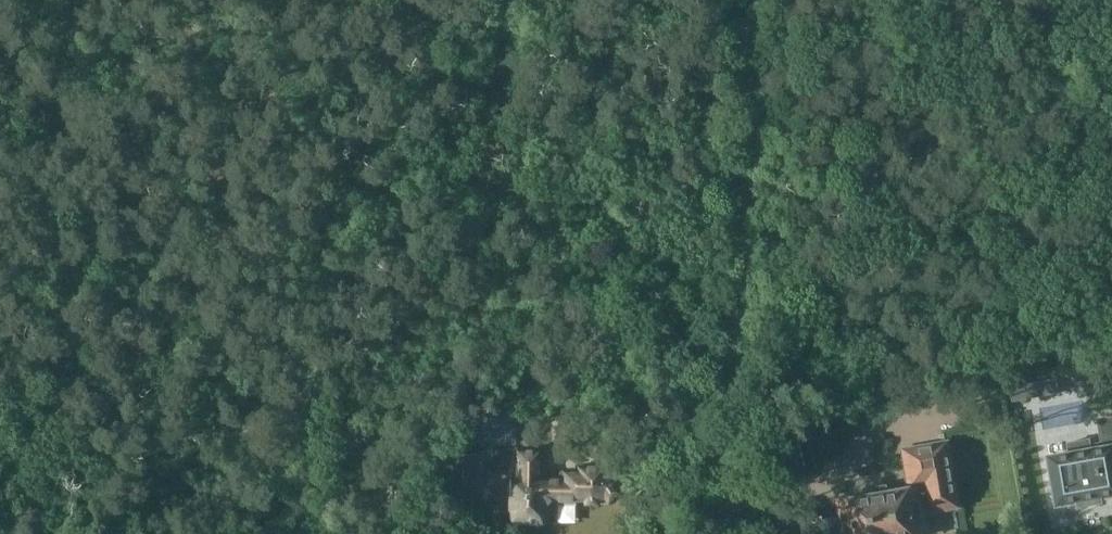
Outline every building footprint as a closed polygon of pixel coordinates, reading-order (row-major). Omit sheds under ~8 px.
[(517,446),(517,416),(481,415),(480,445),(517,446)] [(1046,459),(1054,508),(1075,504),(1077,504),(1077,508),(1102,503),(1101,500),(1111,498),(1111,418),(1098,420),(1102,443),(1091,445),(1090,445),(1090,441),(1068,444),(1068,445),(1069,449),(1069,452),(1070,455),(1067,456),(1046,459)] [(845,533),(928,533),(920,491),(953,485),(946,444),(905,451),(912,491),(889,495),(887,485),(866,488),(867,498),(840,503),(845,533)] [(520,453),(519,476),(519,482),(513,482),(512,523),(527,523),(530,523),(530,524),(533,526),(539,526),(542,524),(542,523),(546,523),(547,500),(587,501),(587,504),(598,504),(598,498),(604,498),(604,499),(607,499),(610,503),(620,494),(618,491),(618,488),(617,488),(617,482),(614,478),(610,478),(610,476),(605,476),(605,470),(580,469),(580,473),(565,473),(565,484),(545,483),(545,482),(540,482),(541,453),(520,453)] [(483,461),(483,456),(468,456),(468,461),(468,487),(483,487),(483,461)] [(498,526),(499,516),(486,516),(486,526),(498,526)]
